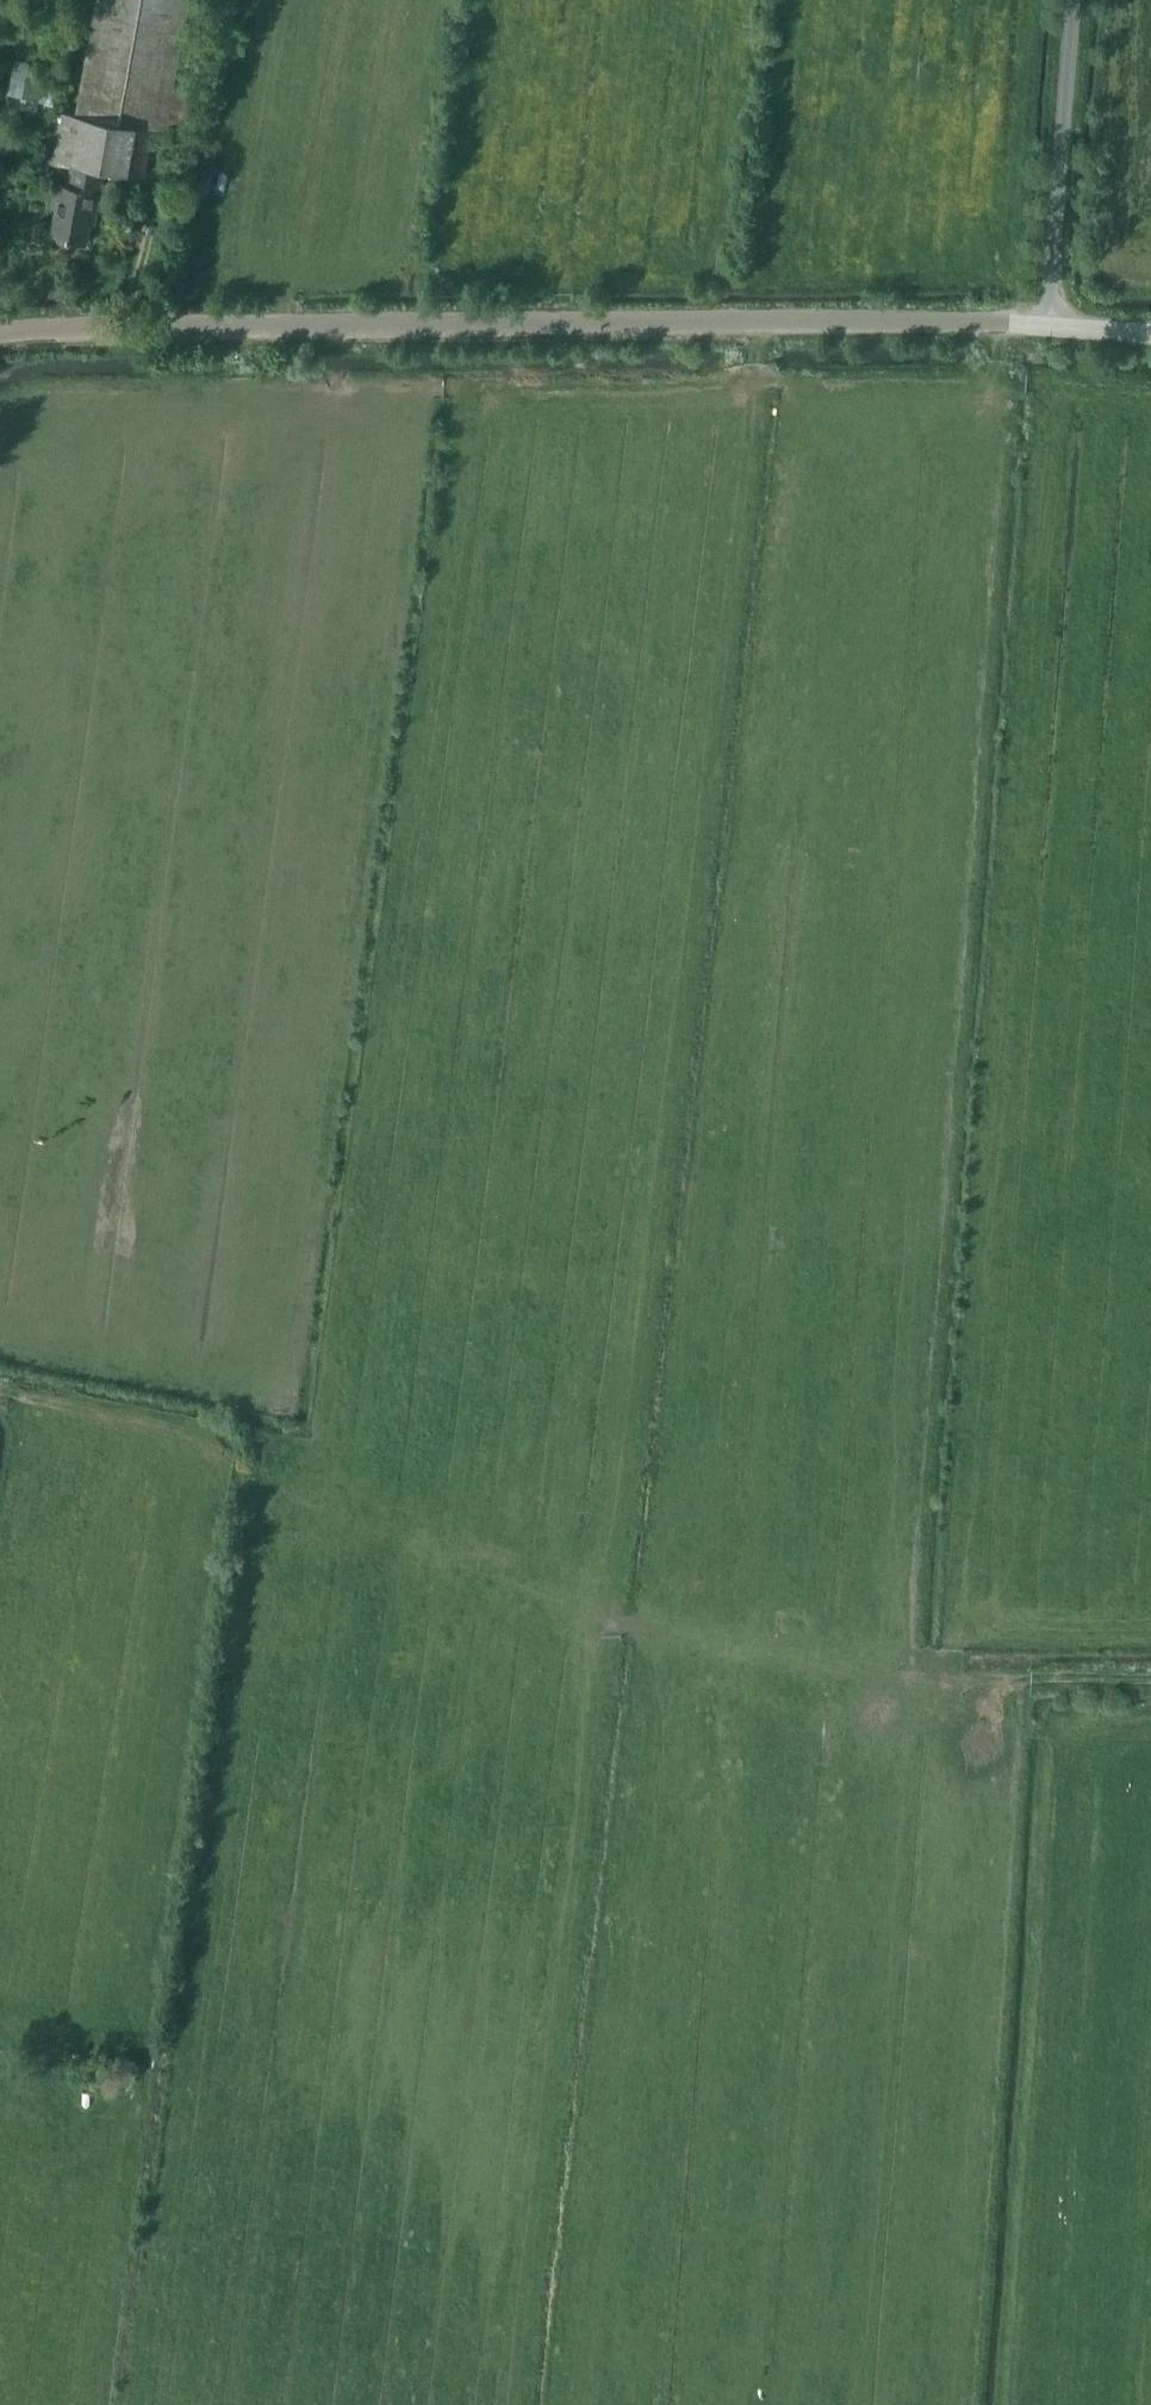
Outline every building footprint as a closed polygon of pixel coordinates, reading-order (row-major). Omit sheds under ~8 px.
[(53,107),(46,155),(72,159),(69,183),(58,182),(55,203),(60,204),(56,233),(88,238),(91,219),(95,220),(104,163),(143,169),(150,124),(185,130),(192,87),(174,84),(189,0),(96,0),(76,111),(53,107)] [(5,118),(38,125),(43,102),(51,104),(60,60),(47,57),(44,72),(26,68),(27,61),(15,59),(3,113),(6,114),(5,118)]
